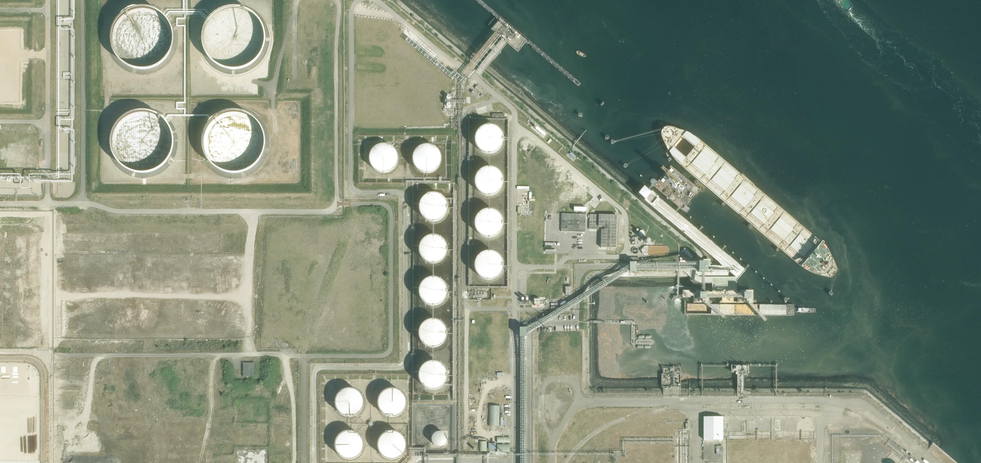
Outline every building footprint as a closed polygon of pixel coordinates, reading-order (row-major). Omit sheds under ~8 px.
[(126,64),(143,69),(159,65),(171,52),(174,33),(165,16),(147,8),(130,10),(118,20),(112,37),(115,52),(126,64)] [(217,64),(234,69),(250,65),(262,52),(265,34),(256,16),(238,8),(221,11),(209,20),(204,37),(207,52),(217,64)] [(483,91),(477,85),(475,88),(481,93),(483,91)] [(124,168),(141,173),(158,169),(170,155),(172,137),(163,120),(146,111),(129,114),(117,124),(111,140),(114,156),(124,168)] [(217,167),(234,173),(250,168),(262,155),(265,137),(255,120),(238,111),(221,114),(209,124),(203,140),(206,155),(217,167)] [(483,129),(481,130),(477,134),(476,139),(476,145),(478,149),(481,153),(485,155),(489,156),(494,155),(498,153),(502,148),(504,143),(503,138),(501,133),(497,129),(493,127),(488,127),(483,129)] [(402,158),(402,155),(402,153),(401,151),(399,148),(397,145),(395,143),(392,141),(388,140),(384,140),(381,140),(377,141),(376,142),(373,143),(371,145),(369,148),(367,151),(366,154),(366,158),(366,161),(366,163),(367,165),(369,168),(371,171),(372,172),(374,173),(376,174),(377,175),(381,176),(384,176),(387,176),(391,175),(392,174),(394,173),(396,172),(397,171),(399,168),(401,165),(402,162),(402,158)] [(446,159),(446,158),(445,155),(445,152),(443,149),(441,146),(438,144),(436,142),(434,142),(432,141),(429,141),(425,141),(422,142),(419,143),(416,145),(414,148),(412,151),(411,152),(411,155),(410,158),(411,162),(412,165),(413,168),(414,169),(415,171),(418,173),(420,174),(422,175),(425,176),(428,176),(431,176),(434,175),(436,174),(438,173),(441,171),(443,169),(444,165),(445,162),(446,159)] [(491,168),(487,168),(483,170),(479,173),(476,178),(475,182),(476,187),(478,191),(481,194),(485,196),(490,197),(495,196),(499,193),(503,188),(504,183),(503,178),(500,173),(496,170),(491,168)] [(427,196),(424,199),(421,204),(420,209),(421,214),(425,219),(429,222),(434,223),(439,223),(442,221),(446,218),(449,213),(450,208),(448,203),(446,198),(442,196),(437,194),(432,194),(427,196)] [(477,220),(476,224),(476,229),(478,233),(482,237),(486,239),(489,240),(494,239),(499,237),(503,233),(505,229),(505,224),(503,219),(500,215),(496,212),(491,211),(489,211),(484,212),(480,215),(477,220)] [(421,245),(419,249),(420,256),(422,260),(426,263),(431,265),(436,265),(441,263),(445,260),(448,254),(448,249),(447,244),(445,242),(441,238),(437,237),(432,236),(428,238),(423,240),(421,245)] [(490,252),(484,253),(480,256),(477,259),(475,266),(475,271),(478,276),(482,279),(485,281),(490,281),(495,280),(500,277),(503,272),(504,267),(502,260),(499,256),(495,254),(490,252)] [(74,255),(74,264),(87,264),(87,255),(74,255)] [(709,260),(699,260),(700,263),(700,268),(700,270),(705,270),(709,270),(709,267),(709,260)] [(421,288),(420,293),(420,297),(422,302),(425,305),(430,307),(434,308),(439,307),(443,305),(446,301),(448,296),(448,291),(446,286),(444,283),(440,280),(435,279),(427,281),(423,284),(421,288)] [(433,320),(427,322),(423,324),(420,329),(419,333),(420,339),(422,343),(426,347),(429,348),(434,349),(439,348),(443,345),(446,342),(448,338),(448,333),(446,327),(443,323),(438,321),(433,320)] [(425,389),(429,390),(436,390),(440,387),(443,383),(445,379),(445,373),(443,369),(440,365),(436,363),(431,362),(426,363),(423,365),(420,368),(418,372),(417,377),(418,382),(421,386),(425,389)] [(254,376),(254,363),(243,363),(243,376),(254,376)] [(16,396),(22,396),(23,384),(17,384),(17,390),(11,390),(11,393),(17,393),(16,396)] [(364,403),(364,402),(364,399),(363,397),(362,394),(360,392),(358,390),(356,389),(353,388),(350,388),(347,388),(345,389),(342,390),(340,392),(338,394),(336,397),(335,399),(335,402),(335,405),(336,408),(337,410),(339,412),(341,414),(343,416),(347,417),(349,417),(352,417),(354,416),(357,415),(358,414),(360,413),(362,410),(363,408),(364,405),(364,403)] [(407,403),(407,400),(406,397),(404,394),(403,392),(400,390),(398,389),(396,388),(393,388),(390,388),(387,389),(384,391),(382,392),(380,394),(379,397),(378,399),(378,402),(378,405),(379,408),(380,410),(382,412),(384,414),(386,415),(389,417),(392,417),(395,417),(397,416),(400,415),(402,413),(404,411),(406,408),(406,406),(407,403)] [(31,417),(31,406),(11,406),(11,417),(31,417)] [(489,406),(488,426),(499,426),(500,406),(489,406)] [(723,417),(703,417),(703,439),(707,439),(723,439),(723,417)] [(33,422),(11,422),(11,433),(34,433),(33,422)] [(364,445),(364,442),(363,439),(361,437),(360,434),(357,432),(354,431),(352,431),(349,430),(346,431),(344,432),(341,433),(339,435),(337,437),(336,440),(335,443),(335,445),(335,448),(336,451),(337,453),(339,455),(341,457),(344,458),(347,459),(349,459),(352,459),(356,458),(358,457),(360,455),(362,453),(363,451),(364,448),(364,445)] [(406,446),(406,445),(406,442),(405,440),(404,437),(402,435),(400,433),(398,432),(397,432),(395,431),(392,431),(390,431),(387,432),(384,433),(382,435),(380,437),(379,440),(378,442),(377,445),(378,448),(378,451),(380,453),(382,456),(384,457),(386,459),(389,460),(391,460),(394,460),(397,459),(399,458),(402,456),(404,454),(405,452),(406,449),(406,446)] [(446,442),(447,441),(447,439),(447,438),(446,436),(446,435),(445,434),(444,433),(442,432),(441,432),(439,431),(438,432),(437,432),(435,432),(434,433),(433,434),(433,435),(432,437),(432,438),(432,440),(432,441),(432,443),(433,444),(434,445),(436,446),(437,446),(439,447),(440,447),(441,446),(443,446),(444,445),(445,444),(446,442)]
